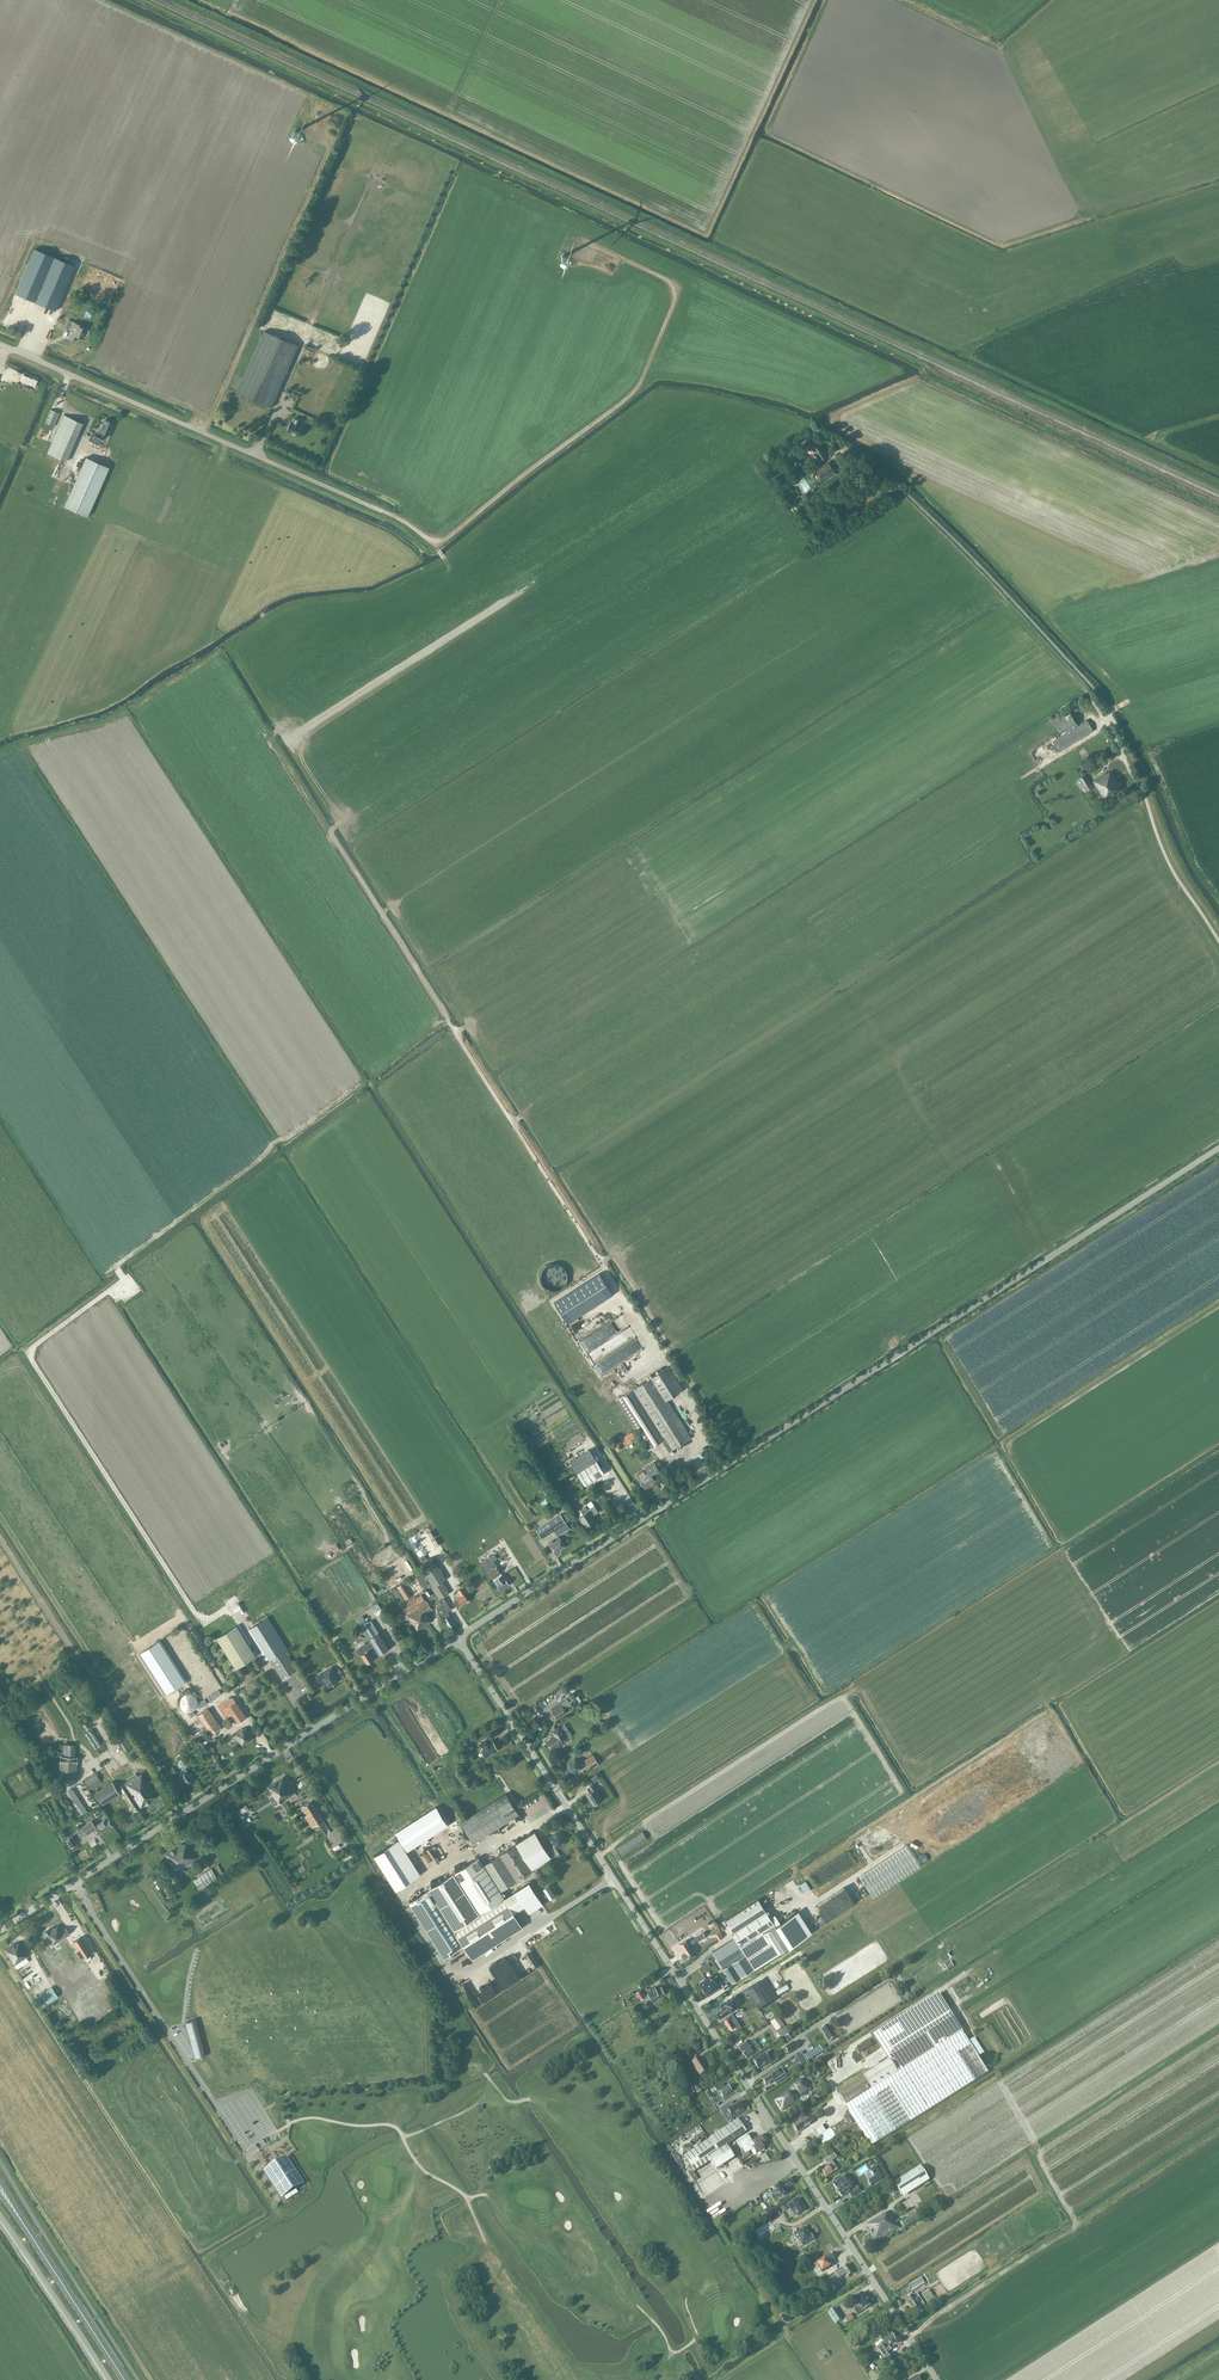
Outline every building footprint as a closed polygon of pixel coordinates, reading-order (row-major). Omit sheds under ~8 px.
[(36,250),(16,294),(55,312),(75,267),(71,265),(73,261),(65,258),(63,262),(36,250)] [(81,268),(76,278),(83,281),(88,271),(81,268)] [(75,283),(71,293),(75,295),(79,285),(75,283)] [(69,320),(65,328),(72,332),(69,339),(71,339),(75,341),(76,339),(77,337),(81,339),(85,329),(81,327),(82,326),(74,322),(73,322),(69,320)] [(298,346),(264,331),(237,393),(254,400),(272,408),(275,401),(274,401),(298,346)] [(60,413),(53,410),(51,409),(45,423),(54,427),(60,413)] [(64,415),(48,454),(66,462),(83,423),(64,415)] [(303,421),(295,417),(293,423),(291,422),(287,431),(292,433),(292,434),(293,435),(295,435),(296,435),(300,437),(304,428),(301,426),(303,421)] [(95,434),(93,438),(101,441),(103,437),(104,433),(108,435),(111,428),(112,429),(114,424),(113,423),(112,422),(110,421),(109,421),(106,420),(104,425),(103,424),(100,431),(99,431),(97,434),(95,434)] [(793,447),(795,445),(793,442),(784,447),(786,451),(793,447)] [(812,448),(820,460),(827,455),(819,443),(812,448)] [(109,468),(87,458),(65,507),(88,517),(109,468)] [(830,473),(834,471),(828,463),(822,467),(818,461),(811,465),(813,469),(816,468),(817,470),(816,470),(822,479),(830,474),(830,473)] [(801,474),(791,480),(794,484),(804,478),(801,474)] [(841,504),(836,507),(839,512),(844,509),(841,504)] [(368,529),(343,580),(348,583),(373,532),(368,529)] [(1052,721),(1062,736),(1053,741),(1060,752),(1094,731),(1087,720),(1078,726),(1069,710),(1052,721)] [(1040,767),(1050,762),(1048,757),(1038,762),(1040,767)] [(1111,771),(1107,774),(1107,773),(1093,781),(1105,801),(1123,790),(1111,771)] [(1090,783),(1085,775),(1076,781),(1081,789),(1085,787),(1091,783),(1090,783)] [(597,1275),(552,1304),(566,1325),(611,1296),(597,1275)] [(619,1312),(623,1309),(616,1301),(612,1305),(619,1312)] [(669,1452),(692,1438),(668,1400),(683,1390),(668,1366),(653,1377),(616,1400),(649,1450),(662,1442),(669,1452)] [(623,1437),(626,1442),(631,1439),(635,1437),(632,1431),(623,1437)] [(578,1473),(582,1470),(597,1461),(589,1449),(570,1461),(578,1473)] [(605,1473),(597,1461),(582,1470),(578,1473),(586,1486),(605,1473)] [(653,1478),(661,1472),(654,1462),(644,1468),(647,1473),(639,1479),(641,1483),(642,1483),(644,1487),(654,1480),(653,1478)] [(666,1464),(671,1472),(674,1469),(670,1462),(666,1464)] [(592,1516),(598,1512),(594,1506),(590,1508),(587,1510),(586,1508),(584,1507),(582,1509),(581,1511),(584,1514),(580,1517),(586,1527),(595,1521),(592,1516)] [(567,1512),(561,1516),(561,1514),(536,1530),(542,1538),(554,1531),(557,1536),(569,1528),(566,1523),(572,1519),(567,1512)] [(554,1553),(566,1546),(561,1538),(549,1546),(554,1553)] [(497,1566),(493,1560),(491,1557),(490,1556),(481,1562),(488,1573),(489,1572),(493,1579),(501,1573),(496,1567),(497,1566)] [(424,1572),(433,1587),(432,1587),(439,1599),(450,1593),(443,1581),(447,1579),(436,1562),(422,1570),(424,1572)] [(429,1583),(424,1572),(416,1577),(422,1587),(429,1583)] [(509,1585),(502,1575),(494,1580),(501,1590),(509,1585)] [(458,1590),(461,1595),(457,1598),(461,1604),(468,1600),(464,1594),(466,1593),(463,1587),(458,1590)] [(433,1620),(428,1613),(433,1610),(427,1602),(422,1595),(415,1600),(413,1598),(401,1606),(406,1614),(423,1603),(424,1603),(425,1602),(425,1603),(407,1615),(418,1631),(429,1624),(428,1623),(433,1620)] [(435,1604),(449,1627),(455,1624),(447,1612),(451,1609),(444,1598),(435,1604)] [(270,1660),(285,1650),(287,1649),(267,1616),(249,1628),(270,1660)] [(361,1627),(369,1638),(378,1633),(378,1632),(381,1631),(377,1625),(375,1626),(371,1620),(361,1627)] [(215,1638),(234,1669),(255,1656),(236,1625),(215,1638)] [(389,1649),(378,1633),(369,1638),(379,1655),(389,1649)] [(139,1653),(164,1694),(186,1681),(160,1640),(139,1653)] [(361,1654),(367,1663),(375,1659),(369,1650),(365,1643),(357,1648),(356,1650),(359,1654),(361,1654)] [(298,1670),(285,1650),(270,1660),(282,1680),(298,1670)] [(341,1680),(332,1667),(316,1677),(319,1682),(323,1680),(328,1688),(341,1680)] [(583,1700),(578,1692),(574,1694),(575,1696),(574,1696),(578,1703),(583,1700)] [(235,1702),(234,1699),(229,1698),(231,1701),(221,1707),(228,1717),(231,1715),(226,1708),(235,1702)] [(235,1702),(226,1708),(231,1715),(237,1725),(247,1718),(235,1702)] [(563,1706),(553,1712),(556,1718),(567,1712),(563,1706)] [(221,1728),(208,1708),(198,1715),(212,1735),(221,1728)] [(194,1728),(194,1727),(197,1726),(195,1721),(188,1725),(191,1730),(194,1728)] [(238,1733),(235,1735),(242,1746),(254,1739),(246,1727),(238,1732),(238,1733)] [(558,1746),(567,1740),(559,1727),(552,1732),(555,1737),(547,1742),(552,1749),(557,1745),(558,1746)] [(121,1730),(116,1733),(127,1749),(131,1746),(121,1730)] [(486,1740),(479,1745),(482,1750),(486,1758),(499,1750),(494,1743),(490,1745),(488,1744),(486,1740)] [(62,1744),(62,1753),(74,1754),(75,1744),(62,1744)] [(463,1763),(468,1759),(465,1754),(460,1758),(463,1763)] [(60,1756),(59,1778),(73,1779),(74,1763),(76,1763),(76,1757),(75,1757),(63,1756),(60,1756)] [(582,1766),(583,1766),(582,1765),(581,1765),(578,1761),(577,1761),(575,1757),(568,1762),(569,1764),(563,1768),(568,1775),(574,1772),(575,1774),(583,1768),(582,1766)] [(594,1757),(586,1763),(590,1769),(594,1767),(594,1768),(599,1765),(599,1764),(594,1757)] [(176,1762),(180,1768),(185,1765),(181,1759),(176,1762)] [(177,1772),(173,1766),(164,1773),(168,1778),(177,1772)] [(186,1784),(193,1779),(186,1768),(179,1773),(186,1784)] [(89,1789),(101,1781),(96,1773),(84,1781),(89,1789)] [(153,1785),(151,1781),(148,1783),(142,1773),(137,1776),(137,1775),(119,1787),(135,1811),(157,1797),(151,1786),(153,1785)] [(268,1787),(278,1805),(290,1797),(289,1797),(294,1794),(284,1778),(268,1787)] [(102,1805),(115,1797),(120,1794),(112,1782),(95,1793),(102,1805)] [(587,1794),(589,1798),(589,1797),(594,1805),(602,1800),(596,1789),(598,1788),(595,1784),(593,1785),(588,1788),(590,1792),(587,1794)] [(505,1793),(460,1823),(473,1843),(518,1813),(505,1793)] [(327,1819),(315,1800),(303,1808),(315,1827),(327,1819)] [(240,1816),(249,1810),(246,1805),(237,1811),(240,1816)] [(448,1825),(436,1807),(396,1832),(408,1851),(448,1825)] [(240,1822),(244,1828),(249,1825),(245,1819),(240,1822)] [(91,1821),(83,1826),(87,1834),(96,1829),(99,1834),(112,1826),(108,1821),(106,1822),(105,1820),(95,1826),(91,1821)] [(548,1838),(553,1846),(554,1847),(556,1850),(557,1849),(569,1842),(561,1830),(548,1838)] [(554,1847),(553,1846),(547,1850),(535,1832),(484,1865),(501,1890),(533,1869),(540,1865),(541,1866),(547,1862),(560,1854),(557,1849),(556,1850),(554,1847)] [(622,1856),(647,1839),(643,1832),(618,1849),(622,1856)] [(72,1836),(66,1840),(73,1850),(79,1846),(72,1836)] [(176,1872),(198,1859),(188,1842),(183,1845),(183,1844),(165,1855),(175,1870),(165,1875),(174,1891),(184,1885),(176,1872)] [(396,1889),(414,1878),(392,1844),(374,1855),(396,1889)] [(907,1845),(858,1878),(871,1898),(921,1865),(907,1845)] [(505,1898),(479,1857),(453,1874),(476,1909),(479,1914),(504,1898),(505,1898)] [(547,1862),(541,1866),(540,1865),(533,1869),(532,1870),(538,1879),(542,1877),(539,1871),(549,1864),(547,1862)] [(200,1877),(205,1885),(217,1878),(212,1868),(199,1876),(200,1877)] [(461,1942),(451,1926),(476,1909),(453,1874),(409,1901),(445,1957),(445,1956),(443,1954),(461,1942)] [(198,1889),(205,1885),(200,1877),(194,1881),(198,1889)] [(805,1881),(799,1885),(801,1888),(799,1889),(802,1893),(804,1892),(805,1893),(811,1889),(805,1881)] [(543,1904),(529,1883),(515,1892),(529,1913),(543,1904)] [(550,1900),(555,1897),(549,1886),(543,1890),(550,1900)] [(479,1914),(476,1909),(451,1926),(464,1945),(473,1959),(523,1927),(504,1898),(479,1914)] [(821,1912),(826,1921),(838,1914),(829,1899),(819,1905),(822,1911),(821,1912)] [(737,1933),(767,1913),(759,1900),(726,1921),(735,1935),(737,1933)] [(737,1933),(735,1935),(733,1936),(734,1939),(735,1938),(739,1945),(741,1944),(742,1944),(756,1935),(757,1936),(775,1925),(767,1913),(737,1933)] [(794,1913),(776,1925),(790,1947),(808,1935),(794,1913)] [(812,1931),(818,1928),(816,1925),(813,1926),(811,1923),(808,1924),(812,1931)] [(733,1984),(741,1978),(740,1978),(755,1969),(779,1954),(781,1956),(787,1952),(785,1950),(790,1947),(776,1925),(757,1937),(756,1935),(742,1944),(741,1944),(739,1945),(735,1938),(726,1944),(713,1953),(733,1984)] [(49,1929),(43,1933),(51,1946),(70,1934),(66,1928),(61,1931),(58,1926),(54,1928),(50,1930),(49,1929)] [(719,1940),(724,1937),(721,1932),(716,1935),(719,1940)] [(703,1933),(691,1940),(692,1941),(693,1944),(694,1944),(705,1936),(703,1933)] [(73,1941),(79,1950),(84,1958),(84,1959),(91,1954),(80,1937),(73,1941)] [(686,1941),(681,1944),(683,1948),(686,1953),(682,1955),(686,1961),(695,1954),(690,1946),(693,1944),(692,1941),(688,1943),(686,1941)] [(15,1944),(5,1950),(12,1961),(15,1965),(17,1969),(29,1961),(27,1958),(29,1956),(20,1942),(16,1945),(15,1944)] [(48,1965),(49,1966),(42,1970),(49,1982),(65,1972),(57,1959),(48,1965)] [(713,1975),(703,1981),(699,1983),(703,1990),(707,1996),(721,1987),(718,1983),(721,1981),(720,1979),(717,1975),(714,1977),(713,1975)] [(758,1982),(747,1989),(761,2010),(772,2003),(758,1982)] [(904,1998),(909,1994),(902,1984),(897,1987),(904,1998)] [(52,1986),(38,1995),(45,2006),(58,1997),(52,1986)] [(654,2001),(666,1993),(661,1986),(657,1989),(655,1987),(648,1992),(654,2001)] [(641,1999),(646,1996),(641,1989),(636,1992),(641,1999)] [(722,2009),(717,2013),(721,2018),(731,2011),(739,2005),(733,1997),(725,2003),(727,2006),(722,2010),(722,2009)] [(731,2029),(736,2026),(738,2029),(742,2027),(733,2014),(724,2020),(731,2029)] [(898,2072),(872,2090),(847,2106),(846,2106),(849,2111),(857,2124),(859,2127),(861,2131),(871,2147),(989,2073),(979,2056),(970,2041),(954,2017),(889,2058),(890,2060),(898,2072)] [(772,2022),(778,2031),(781,2028),(784,2027),(778,2018),(772,2022)] [(186,2023),(195,2058),(206,2056),(196,2020),(186,2023)] [(828,2026),(822,2030),(829,2041),(835,2037),(828,2026)] [(979,2056),(985,2053),(975,2037),(970,2041),(979,2056)] [(740,2049),(747,2058),(760,2049),(757,2044),(754,2046),(751,2042),(740,2049)] [(785,2048),(789,2054),(798,2048),(794,2042),(785,2048)] [(804,2054),(807,2061),(823,2053),(820,2046),(804,2054)] [(769,2051),(753,2061),(758,2070),(770,2062),(768,2057),(772,2055),(769,2051)] [(796,2057),(801,2066),(805,2063),(800,2055),(796,2057)] [(700,2076),(708,2071),(703,2065),(704,2064),(700,2058),(698,2060),(695,2056),(686,2061),(689,2066),(692,2064),(700,2076)] [(898,2072),(890,2060),(864,2077),(872,2090),(898,2072)] [(770,2076),(763,2080),(767,2086),(775,2081),(777,2085),(784,2080),(781,2074),(779,2074),(777,2070),(769,2075),(770,2076)] [(847,2106),(872,2090),(864,2077),(838,2093),(847,2106)] [(811,2089),(804,2078),(793,2085),(801,2096),(811,2089)] [(692,2095),(696,2092),(700,2089),(696,2083),(692,2086),(692,2084),(687,2087),(692,2095)] [(722,2084),(715,2089),(717,2091),(717,2093),(719,2091),(723,2097),(731,2092),(728,2086),(725,2088),(722,2084)] [(710,2100),(714,2098),(710,2091),(706,2094),(710,2100)] [(783,2112),(795,2104),(787,2093),(776,2101),(783,2112)] [(822,2111),(829,2108),(826,2102),(819,2105),(822,2111)] [(742,2108),(739,2103),(732,2108),(729,2104),(721,2110),(724,2114),(728,2112),(733,2118),(744,2111),(742,2108)] [(845,2120),(843,2121),(830,2129),(826,2131),(822,2126),(814,2131),(823,2145),(854,2126),(857,2124),(849,2111),(846,2112),(845,2118),(845,2120)] [(800,2122),(793,2126),(794,2127),(794,2128),(795,2130),(796,2130),(798,2133),(805,2128),(810,2124),(810,2123),(807,2119),(806,2118),(805,2119),(803,2117),(799,2119),(800,2122)] [(738,2119),(727,2127),(708,2138),(709,2139),(685,2155),(684,2156),(694,2171),(710,2161),(708,2157),(726,2145),(735,2140),(746,2132),(741,2124),(740,2124),(738,2119)] [(859,2127),(852,2132),(854,2135),(861,2131),(859,2127)] [(753,2149),(757,2154),(765,2149),(762,2145),(761,2144),(765,2142),(761,2136),(752,2142),(747,2135),(737,2141),(744,2152),(745,2154),(749,2152),(753,2149)] [(734,2158),(726,2145),(708,2157),(710,2161),(716,2170),(734,2158)] [(832,2161),(835,2159),(839,2157),(836,2153),(832,2155),(832,2156),(824,2161),(829,2167),(823,2171),(827,2178),(838,2170),(832,2161)] [(770,2162),(765,2154),(761,2156),(765,2163),(770,2162)] [(285,2158),(266,2170),(282,2195),(301,2183),(285,2158)] [(875,2166),(874,2167),(874,2168),(871,2170),(873,2172),(872,2173),(873,2175),(874,2174),(875,2176),(869,2181),(872,2185),(883,2178),(875,2166)] [(920,2166),(910,2173),(894,2183),(896,2186),(900,2193),(903,2198),(930,2181),(920,2166)] [(763,2176),(755,2182),(759,2188),(767,2183),(763,2176)] [(853,2191),(845,2178),(834,2185),(842,2198),(849,2194),(852,2199),(861,2193),(858,2188),(853,2191)] [(775,2197),(779,2194),(781,2198),(788,2193),(786,2190),(793,2185),(789,2179),(775,2189),(771,2191),(775,2197)] [(792,2204),(799,2215),(805,2210),(798,2199),(792,2204)] [(898,2229),(890,2216),(889,2217),(886,2212),(866,2225),(869,2230),(869,2231),(876,2243),(898,2229)] [(904,2228),(918,2219),(915,2213),(900,2222),(904,2228)] [(770,2221),(755,2231),(759,2237),(774,2227),(770,2221)] [(809,2235),(804,2228),(793,2235),(799,2243),(799,2242),(802,2247),(813,2240),(810,2235),(809,2235)] [(817,2264),(822,2272),(831,2267),(829,2263),(834,2260),(830,2254),(820,2260),(821,2261),(817,2264)] [(812,2269),(809,2263),(804,2267),(808,2272),(812,2269)] [(852,2273),(848,2266),(836,2274),(839,2279),(846,2275),(847,2277),(852,2273)] [(835,2291),(842,2287),(839,2282),(832,2286),(835,2291)] [(928,2302),(934,2298),(928,2290),(922,2294),(928,2302)] [(857,2315),(872,2306),(863,2293),(855,2298),(860,2306),(854,2310),(857,2315)] [(913,2313),(924,2306),(916,2294),(906,2302),(913,2313)] [(828,2313),(835,2324),(843,2320),(835,2308),(828,2313)] [(848,2323),(854,2319),(851,2315),(845,2318),(848,2323)] [(885,2360),(893,2355),(888,2346),(896,2341),(891,2333),(889,2334),(886,2330),(878,2335),(883,2343),(877,2347),(885,2360)] [(877,2370),(873,2373),(872,2370),(867,2373),(871,2379),(879,2379),(882,2378),(877,2370)]
